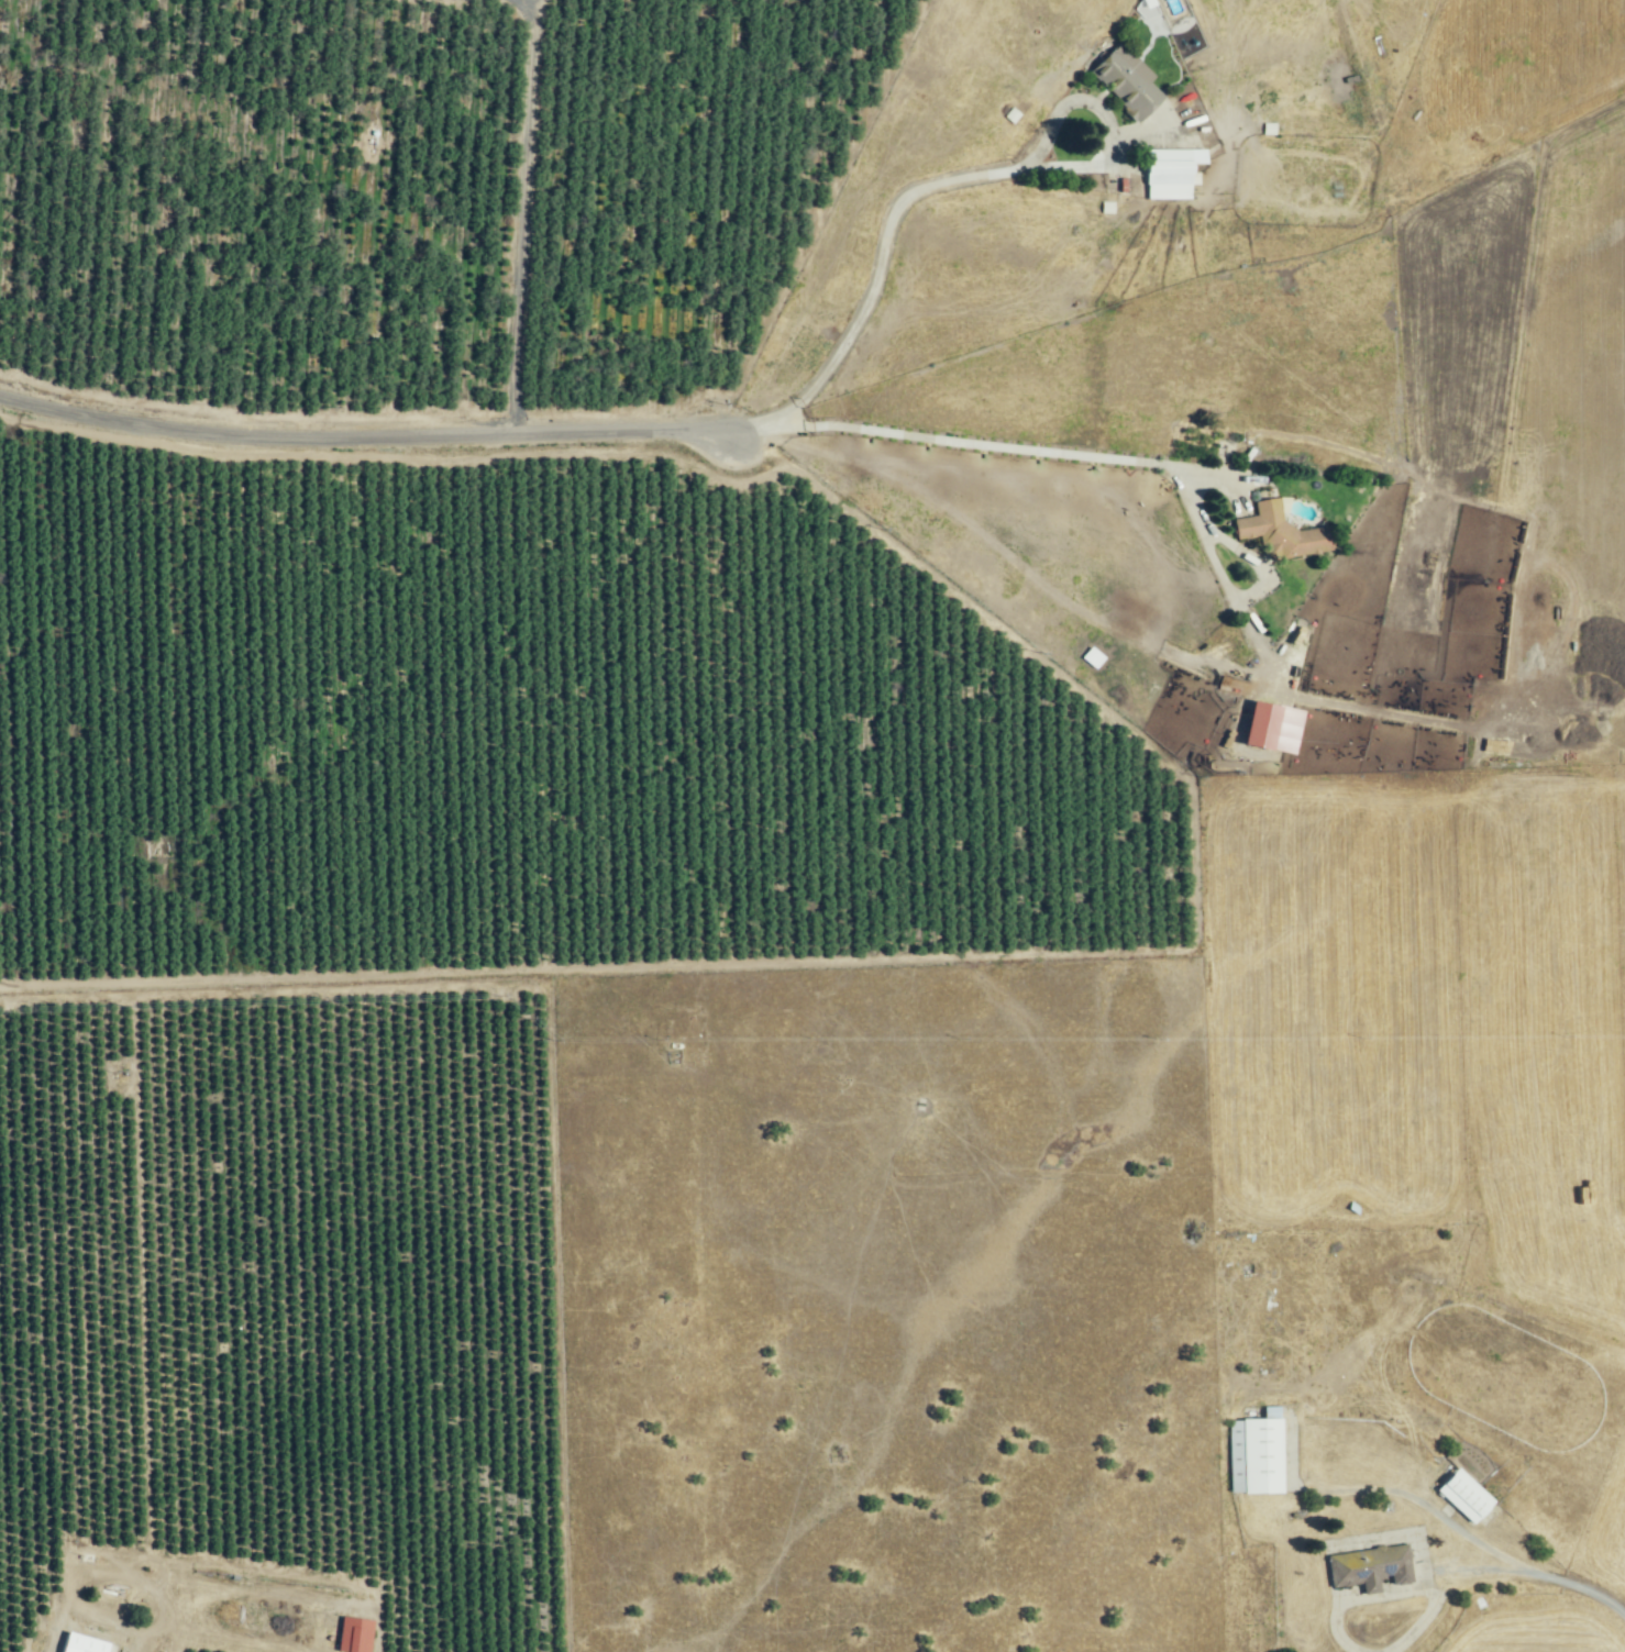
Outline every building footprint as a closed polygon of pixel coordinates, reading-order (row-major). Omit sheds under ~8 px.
[(1146,81),(1150,76),(1116,42),(1085,72),(1134,121),(1160,95),(1146,81)] [(1186,199),(1187,183),(1192,183),(1193,164),(1199,164),(1200,148),(1140,148),(1140,199),(1186,199)] [(1330,551),(1327,525),(1282,530),(1278,498),(1254,501),(1255,516),(1231,519),(1233,539),(1260,536),(1262,559),(1330,551)] [(1279,1418),(1228,1419),(1229,1494),(1280,1493),(1279,1418)] [(1470,1525),(1492,1503),(1456,1467),(1434,1489),(1470,1525)] [(286,1544),(270,1543),(269,1560),(286,1561),(286,1544)] [(1324,1554),(1328,1587),(1359,1584),(1360,1594),(1377,1592),(1375,1579),(1388,1577),(1389,1585),(1409,1583),(1405,1545),(1324,1554)] [(342,1551),(326,1550),(325,1567),(341,1568),(342,1551)] [(397,1575),(399,1559),(383,1558),(381,1573),(397,1575)] [(458,1566),(441,1565),(440,1582),(457,1583),(458,1566)] [(108,1626),(63,1616),(54,1651),(102,1651),(108,1626)] [(336,1651),(364,1651),(368,1620),(336,1616),(332,1651),(336,1651)]
